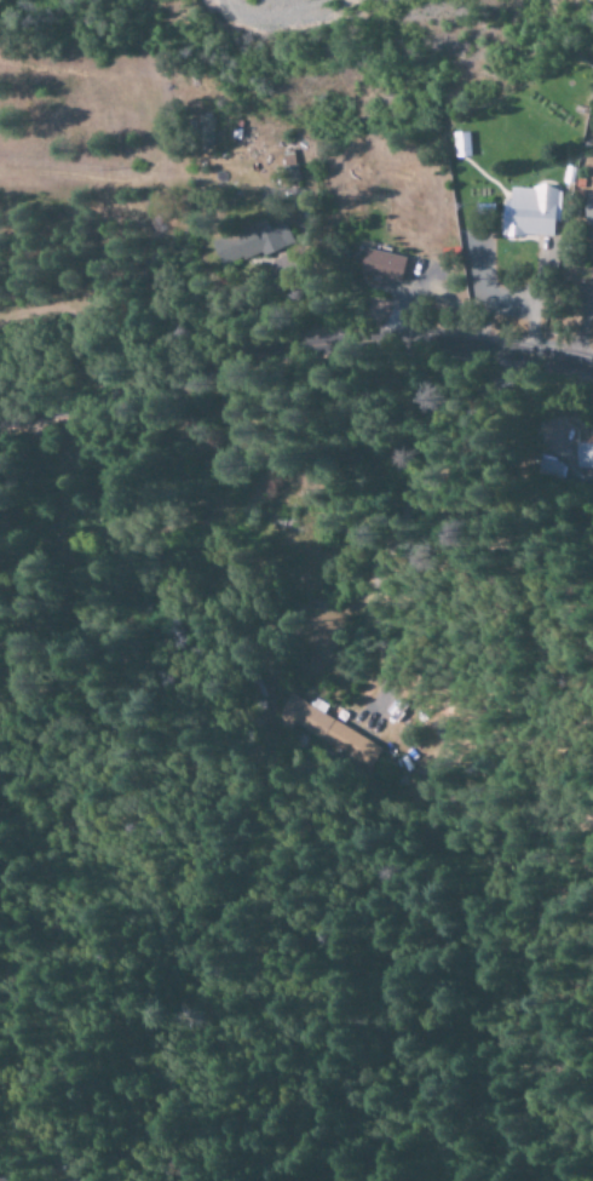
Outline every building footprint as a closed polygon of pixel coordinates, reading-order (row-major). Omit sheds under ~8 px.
[(195,146),(211,147),(213,117),(197,116),(195,146)] [(453,157),(469,156),(468,133),(452,133),(453,157)] [(285,167),(291,201),(301,199),(295,165),(285,167)] [(501,235),(552,237),(553,222),(558,222),(559,189),(509,187),(508,200),(502,200),(501,235)] [(352,252),(348,271),(399,282),(405,257),(363,248),(362,254),(352,252)] [(565,463),(542,457),(538,471),(561,477),(565,463)] [(369,769),(382,745),(287,695),(274,719),(369,769)]
